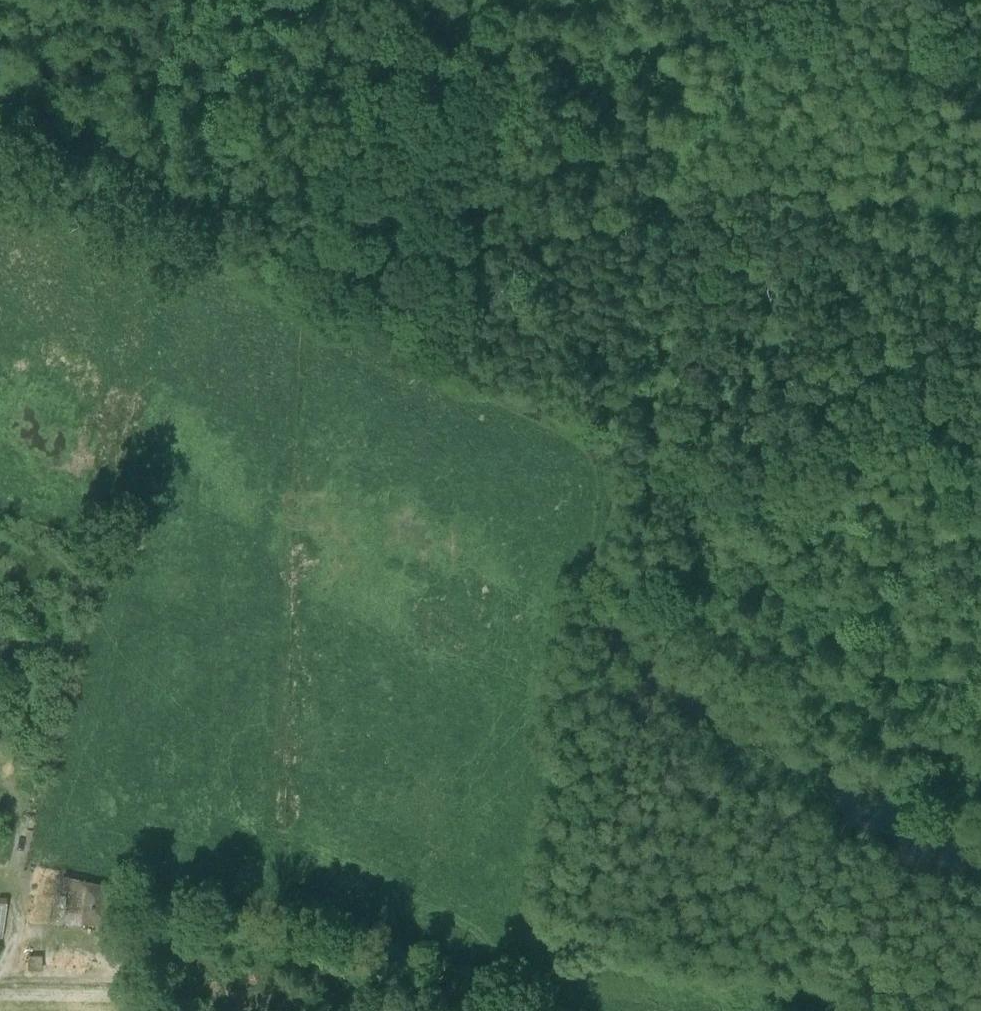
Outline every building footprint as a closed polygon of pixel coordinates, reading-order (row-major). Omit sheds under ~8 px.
[(82,925),(110,926),(112,888),(63,878),(62,893),(69,894),(68,913),(83,913),(82,925)]
